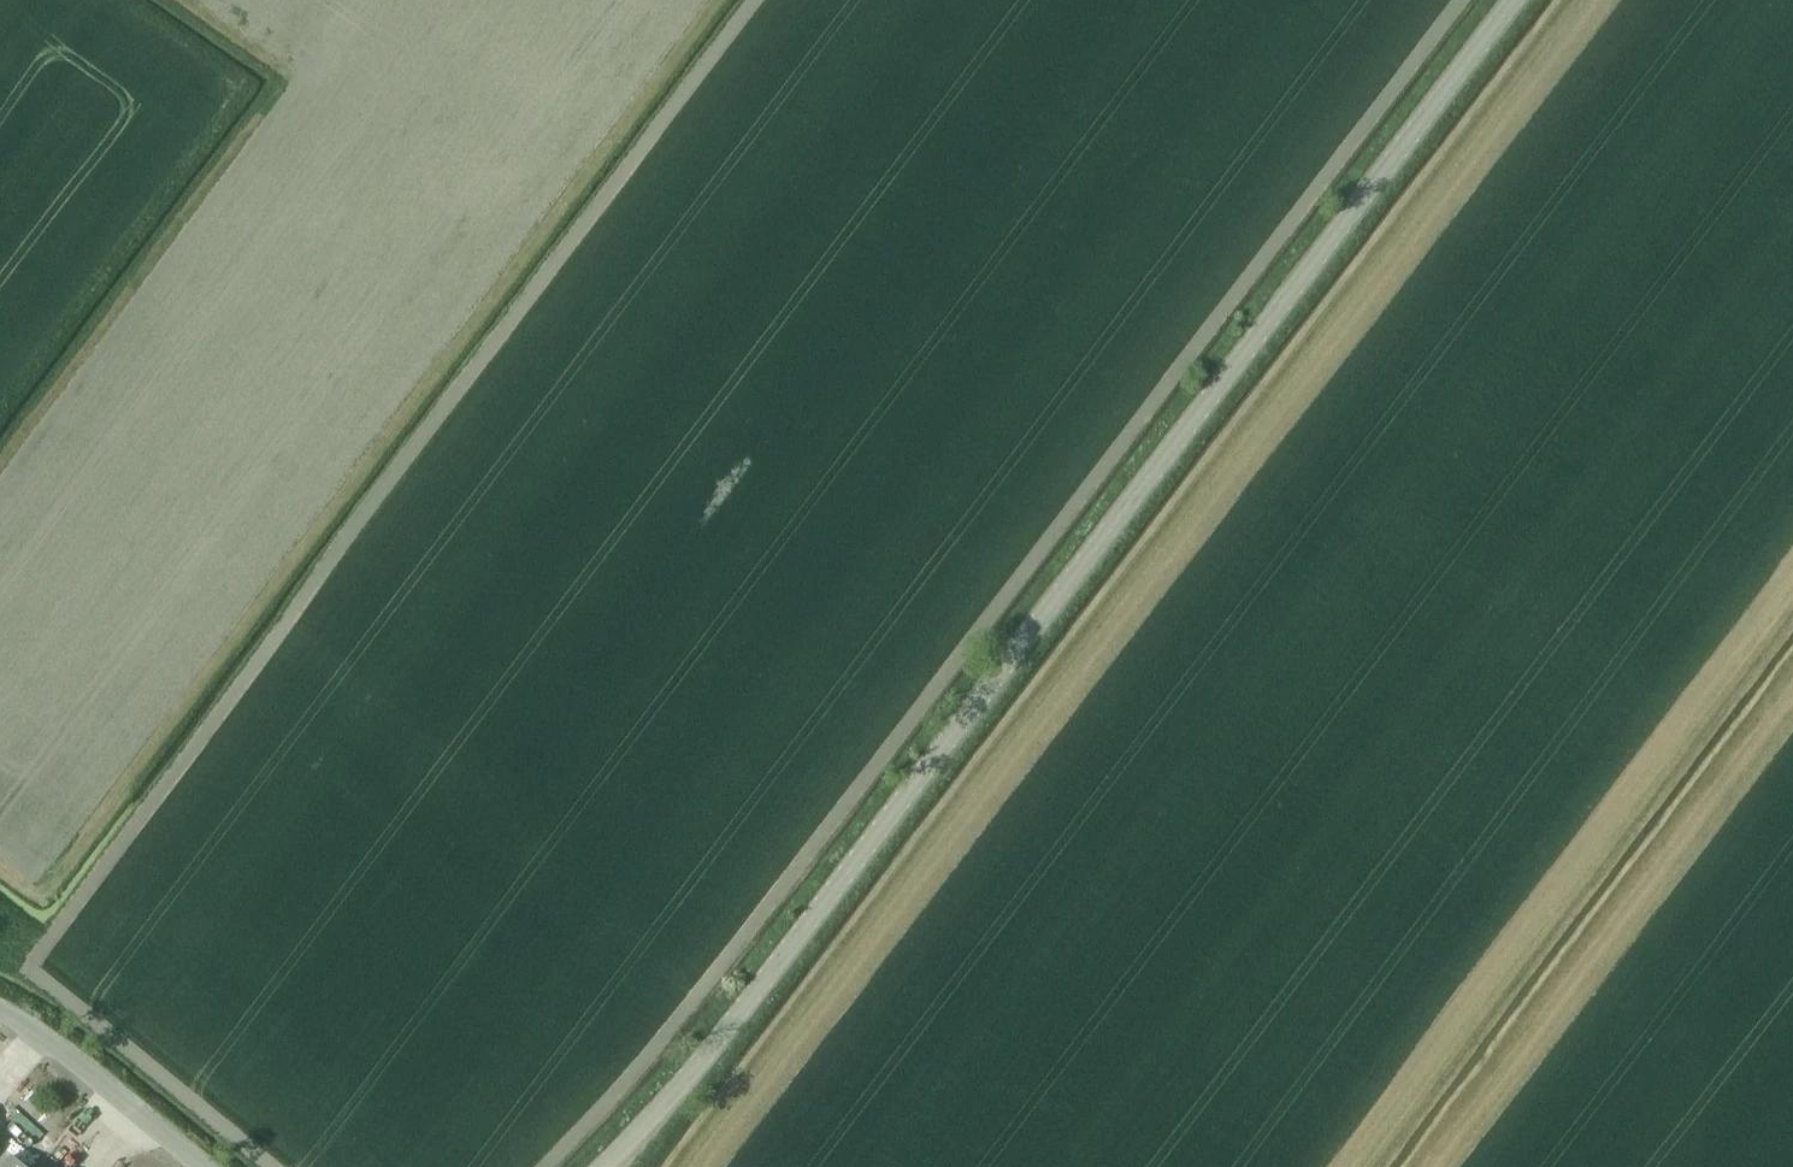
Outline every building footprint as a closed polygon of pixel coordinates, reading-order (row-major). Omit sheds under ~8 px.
[(12,1156),(2,1166),(25,1166),(12,1156)]
